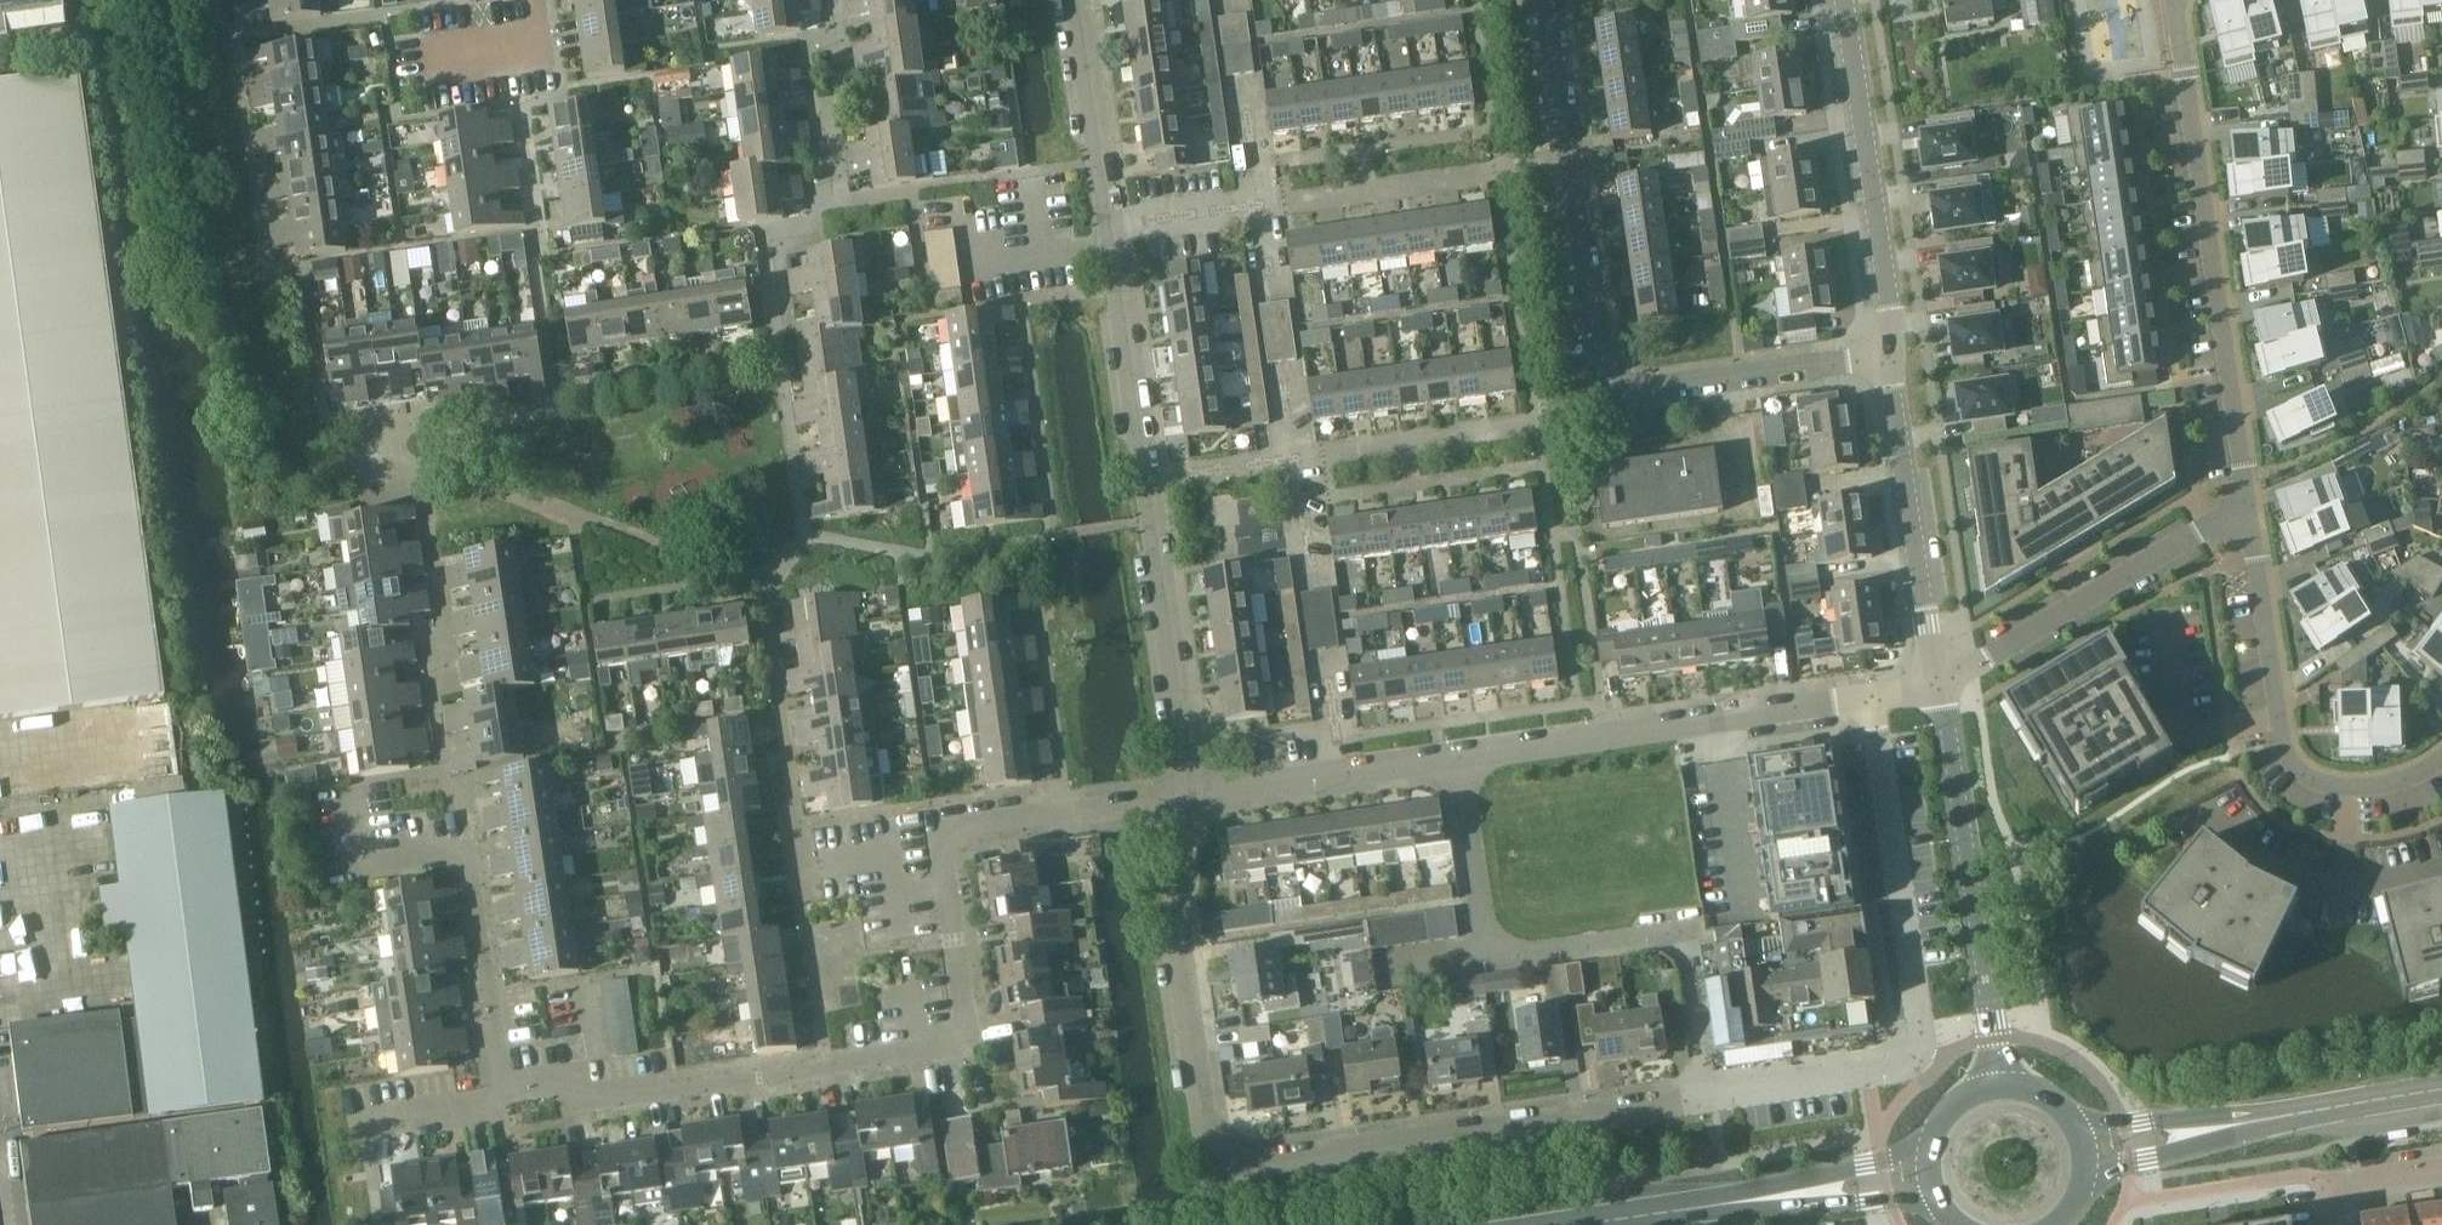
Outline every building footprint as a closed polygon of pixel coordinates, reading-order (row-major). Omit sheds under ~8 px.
[(4,38),(4,34),(63,26),(60,0),(0,0),(0,39),(4,38)] [(322,17),(319,0),(262,0),(249,2),(250,13),(271,10),(273,23),(322,17)] [(578,18),(617,13),(618,15),(649,10),(648,0),(644,0),(632,2),(617,4),(617,0),(575,0),(578,18)] [(755,10),(820,1),(819,0),(753,0),(755,10)] [(848,7),(850,16),(871,13),(873,29),(917,22),(914,0),(895,0),(848,7)] [(968,10),(998,6),(997,0),(967,0),(968,10)] [(1125,5),(1129,36),(1169,30),(1165,0),(1166,0),(1143,0),(1143,3),(1125,5)] [(1198,14),(1211,13),(1209,0),(1196,0),(1198,14)] [(1431,12),(1429,0),(1421,0),(1401,3),(1403,16),(1431,12)] [(1445,0),(1429,0),(1431,12),(1447,10),(1445,0)] [(1733,23),(1734,28),(1736,43),(1784,35),(1781,16),(1792,14),(1789,0),(1746,0),(1749,21),(1733,23)] [(2007,9),(2006,0),(1943,0),(1947,30),(1994,23),(1992,11),(2007,9)] [(2055,22),(2052,0),(2020,0),(2024,27),(2055,22)] [(2238,1),(2210,8),(2226,70),(2256,62),(2253,49),(2252,49),(2239,0),(2238,1)] [(2238,1),(2239,0),(2252,49),(2253,49),(2281,41),(2271,0),(2238,0),(2238,1)] [(2311,52),(2341,46),(2340,41),(2330,0),(2299,0),(2311,52)] [(2340,41),(2370,35),(2362,0),(2330,0),(2340,41)] [(2393,30),(2424,26),(2422,11),(2421,12),(2420,0),(2389,0),(2393,30)] [(2421,12),(2422,11),(2441,9),(2441,0),(2420,0),(2421,12)] [(820,1),(755,10),(759,36),(794,31),(801,30),(799,15),(821,11),(820,1)] [(1401,3),(1371,7),(1373,21),(1403,16),(1401,3)] [(1359,23),(1373,21),(1371,7),(1357,10),(1359,23)] [(617,13),(578,18),(582,48),(621,42),(622,44),(654,40),(652,30),(621,34),(618,15),(617,13)] [(1247,13),(1233,15),(1237,45),(1251,43),(1247,13)] [(1329,14),(1314,16),(1316,30),(1331,28),(1329,14)] [(1233,15),(1218,18),(1223,47),(1237,45),(1233,15)] [(1301,32),(1316,30),(1314,16),(1299,18),(1301,32)] [(1462,17),(1433,22),(1435,35),(1464,31),(1462,17)] [(1596,23),(1600,52),(1640,46),(1635,17),(1596,23)] [(876,44),(854,47),(856,58),(920,49),(917,22),(873,29),(876,44)] [(1406,39),(1435,35),(1433,22),(1404,26),(1406,39)] [(1212,23),(1200,25),(1203,45),(1215,43),(1212,23)] [(1256,25),(1258,38),(1274,36),(1272,23),(1256,25)] [(1390,41),(1406,39),(1404,26),(1388,28),(1390,41)] [(1672,28),(1675,43),(1690,41),(1688,26),(1672,28)] [(1696,33),(1699,48),(1736,43),(1734,28),(1696,33)] [(1169,30),(1129,36),(1133,65),(1173,59),(1169,30)] [(1362,31),(1346,33),(1348,48),(1364,46),(1362,31)] [(1332,50),(1348,48),(1346,33),(1330,36),(1332,50)] [(299,45),(246,52),(248,65),(269,62),(271,74),(320,67),(320,65),(334,63),(330,40),(316,42),(299,45)] [(1304,41),(1289,43),(1291,56),(1306,54),(1304,41)] [(1675,43),(1677,57),(1692,56),(1690,41),(1675,43)] [(2396,41),(2382,43),(2386,72),(2400,70),(2396,41)] [(621,42),(582,48),(587,78),(625,72),(625,75),(644,72),(642,61),(624,64),(622,44),(621,42)] [(1251,43),(1237,45),(1241,73),(1256,71),(1251,43)] [(1275,58),(1291,56),(1289,43),(1273,45),(1275,58)] [(1738,58),(1736,43),(1699,48),(1701,63),(1738,58)] [(2386,72),(2382,43),(2367,45),(2371,73),(2386,72)] [(1237,45),(1223,47),(1227,76),(1241,73),(1237,45)] [(368,59),(366,46),(348,49),(349,61),(368,59)] [(1644,74),(1640,46),(1600,52),(1604,80),(1644,74)] [(920,49),(856,58),(857,68),(871,66),(873,83),(937,73),(936,62),(923,64),(920,49)] [(1216,53),(1204,55),(1207,75),(1219,73),(1216,53)] [(1757,76),(1759,90),(1802,84),(1797,53),(1754,59),(1754,61),(1746,62),(1748,78),(1757,76)] [(733,64),(737,92),(801,82),(799,71),(778,74),(775,58),(733,64)] [(1173,59),(1133,65),(1137,95),(1177,89),(1187,88),(1185,76),(1176,77),(1173,59)] [(387,65),(377,66),(379,79),(388,77),(387,65)] [(1006,66),(992,67),(994,81),(1007,79),(1006,66)] [(1475,106),(1469,66),(1440,70),(1445,111),(1475,106)] [(251,89),(253,100),(323,90),(323,89),(320,67),(271,74),(272,86),(251,89)] [(1416,115),(1445,111),(1440,70),(1411,74),(1416,115)] [(689,71),(656,76),(657,84),(690,80),(689,71)] [(163,697),(78,72),(0,83),(0,719),(163,697)] [(2315,72),(2300,74),(2303,102),(2318,101),(2315,72)] [(937,73),(873,83),(877,108),(936,99),(934,84),(939,84),(937,73)] [(1382,78),(1388,119),(1416,115),(1411,74),(1382,78)] [(1648,104),(1644,74),(1604,80),(1609,110),(1648,104)] [(2300,74),(2286,75),(2289,104),(2303,102),(2300,74)] [(2426,76),(2397,79),(2399,93),(2428,90),(2426,76)] [(1359,123),(1388,119),(1382,78),(1354,83),(1359,123)] [(781,96),(802,93),(801,82),(737,92),(740,117),(783,111),(781,96)] [(1221,83),(1209,85),(1212,105),(1224,104),(1221,83)] [(1359,123),(1354,83),(1325,87),(1330,127),(1359,123)] [(1680,85),(1683,100),(1698,98),(1695,83),(1680,85)] [(1774,118),(1807,113),(1802,84),(1759,90),(1761,105),(1737,109),(1724,129),(1711,131),(1713,147),(1750,142),(1750,141),(1777,137),(1774,118)] [(341,110),(337,87),(323,89),(323,90),(253,100),(255,112),(276,109),(278,119),(326,112),(341,110)] [(1325,87),(1296,91),(1301,132),(1330,127),(1325,87)] [(691,89),(658,94),(659,103),(692,99),(691,89)] [(1177,89),(1137,95),(1141,125),(1191,118),(1190,108),(1180,109),(1177,89)] [(1266,95),(1272,136),(1301,132),(1296,91),(1266,95)] [(2347,93),(2338,97),(2342,105),(2351,101),(2347,93)] [(653,110),(651,94),(637,96),(639,112),(653,110)] [(376,97),(359,99),(360,107),(377,105),(376,97)] [(1700,114),(1698,98),(1683,100),(1685,116),(1700,114)] [(936,99),(877,108),(880,132),(880,133),(910,129),(910,130),(946,125),(947,125),(945,113),(944,113),(938,113),(936,99)] [(2117,101),(2093,105),(2094,106),(2095,112),(2118,109),(2117,101)] [(2318,101),(2303,102),(2289,104),(2290,118),(2319,115),(2318,101)] [(549,109),(550,109),(554,139),(594,133),(593,136),(612,134),(625,132),(623,121),(610,123),(592,125),(589,103),(549,109)] [(1648,104),(1609,110),(1613,140),(1652,134),(1648,104)] [(2094,106),(2070,110),(2075,146),(2125,138),(2121,109),(2118,109),(2095,112),(2094,106)] [(2025,125),(2032,124),(2035,123),(2033,108),(2023,110),(2025,125)] [(740,117),(744,143),(808,134),(807,123),(786,127),(783,111),(740,117)] [(258,134),(260,145),(330,134),(326,112),(278,119),(279,131),(258,134)] [(487,112),(439,119),(442,143),(512,132),(511,121),(489,125),(487,112)] [(1961,166),(1961,163),(1973,161),(1980,160),(1973,112),(1929,119),(1932,134),(1923,135),(1925,148),(1922,148),(1925,168),(1943,166),(1943,169),(1961,166)] [(2332,131),(2356,129),(2353,112),(2331,114),(2332,131)] [(1230,144),(1225,113),(1213,115),(1217,146),(1230,144)] [(2319,115),(2290,118),(2292,132),(2320,129),(2319,115)] [(1010,116),(997,118),(999,131),(1012,129),(1010,116)] [(1191,118),(1141,125),(1145,156),(1156,155),(1158,171),(1198,166),(1194,138),(1191,120),(1191,118)] [(380,122),(368,123),(369,130),(381,129),(380,122)] [(659,124),(643,125),(646,154),(662,153),(659,124)] [(689,128),(668,130),(670,152),(692,150),(689,128)] [(869,151),(848,154),(849,164),(913,155),(910,130),(910,129),(880,133),(880,132),(866,134),(869,151)] [(514,144),(512,132),(442,143),(446,166),(494,159),(492,147),(514,144)] [(342,133),(330,135),(330,134),(260,145),(261,156),(282,153),(284,165),(333,158),(345,156),(342,133)] [(596,155),(593,136),(594,133),(554,139),(558,169),(598,163),(598,166),(634,161),(632,150),(596,155)] [(2298,133),(2234,140),(2237,169),(2237,170),(2280,165),(2286,165),(2287,166),(2301,165),(2298,133)] [(789,147),(795,146),(810,144),(808,134),(744,143),(748,164),(732,166),(733,171),(776,165),(791,162),(789,147)] [(2125,138),(2075,146),(2080,176),(2089,174),(2088,173),(2129,167),(2125,138)] [(382,142),(362,146),(364,154),(383,150),(382,142)] [(1752,158),(1750,142),(1713,147),(1715,163),(1752,158)] [(1016,143),(993,146),(997,172),(1006,170),(1010,170),(1019,169),(1019,168),(1016,143)] [(2020,151),(2011,163),(2012,171),(2031,168),(2028,150),(2020,151)] [(2424,151),(2395,154),(2397,168),(2426,165),(2424,151)] [(1763,176),(1765,190),(1816,183),(1812,152),(1769,158),(1769,159),(1760,160),(1763,176)] [(913,155),(849,164),(851,175),(872,172),(874,188),(917,182),(933,180),(929,153),(913,155)] [(1705,153),(1668,158),(1669,171),(1693,169),(1707,167),(1705,153)] [(336,181),(333,158),(284,165),(286,177),(265,181),(266,192),(336,181)] [(517,167),(495,170),(494,159),(446,166),(449,189),(518,178),(517,167)] [(660,160),(648,162),(650,178),(662,176),(661,170),(661,169),(660,160)] [(629,181),(619,183),(600,185),(598,166),(598,163),(558,169),(562,199),(602,193),(602,196),(631,192),(629,181)] [(2038,165),(2040,180),(2051,179),(2049,164),(2038,165)] [(733,171),(737,198),(801,188),(800,178),(778,181),(776,165),(733,171)] [(2237,169),(2232,170),(2235,201),(2289,195),(2287,166),(2286,165),(2280,165),(2237,170),(2237,169)] [(2426,165),(2397,168),(2398,182),(2427,179),(2426,165)] [(361,167),(349,169),(351,178),(363,176),(361,167)] [(1707,167),(1693,169),(1695,184),(1709,182),(1707,167)] [(2129,167),(2088,173),(2089,174),(2093,201),(2093,202),(2134,196),(2129,167)] [(1619,180),(1623,210),(1663,204),(1658,174),(1619,180)] [(1934,211),(1931,212),(1934,232),(1982,225),(1994,223),(1987,175),(1975,177),(1939,182),(1941,197),(1932,199),(1934,211)] [(395,178),(398,195),(414,193),(411,176),(395,178)] [(449,189),(452,211),(500,204),(499,193),(520,190),(518,178),(449,189)] [(2051,179),(2040,180),(2043,196),(2044,207),(2065,203),(2063,192),(2053,194),(2051,179)] [(291,212),(340,205),(336,181),(266,192),(268,204),(290,201),(291,212)] [(1778,218),(1821,212),(1816,183),(1765,190),(1769,220),(1778,218)] [(741,225),(752,223),(783,218),(781,202),(803,199),(801,188),(737,198),(741,225)] [(2346,188),(2317,191),(2319,205),(2348,203),(2346,188)] [(605,214),(602,196),(602,193),(562,199),(566,229),(606,224),(606,225),(625,223),(623,211),(605,214)] [(2093,201),(2083,202),(2088,232),(2138,225),(2134,196),(2093,202),(2093,201)] [(1716,225),(1712,197),(1697,199),(1699,212),(1701,228),(1716,225)] [(2348,203),(2319,205),(2320,219),(2349,217),(2348,203)] [(524,212),(502,215),(500,204),(452,211),(456,235),(526,225),(524,212)] [(1667,233),(1663,204),(1623,210),(1628,239),(1667,233)] [(272,228),(273,238),(343,228),(340,205),(291,212),(293,225),(272,228)] [(1460,211),(1466,251),(1495,246),(1489,207),(1460,211)] [(2034,208),(2022,209),(2025,231),(2037,229),(2034,208)] [(1437,255),(1466,251),(1460,211),(1431,215),(1437,255)] [(1402,219),(1408,259),(1437,255),(1431,215),(1402,219)] [(1380,263),(1408,259),(1402,219),(1374,223),(1380,263)] [(2310,219),(2246,229),(2250,258),(2251,259),(2300,251),(2300,252),(2315,250),(2310,219)] [(2047,223),(2049,238),(2059,236),(2057,221),(2047,223)] [(1380,263),(1374,223),(1345,227),(1351,267),(1380,263)] [(602,225),(579,228),(581,241),(604,238),(602,225)] [(1703,243),(1718,241),(1716,225),(1701,228),(1703,243)] [(1726,230),(1728,245),(1764,240),(1762,225),(1726,230)] [(2138,225),(2088,232),(2092,261),(2142,254),(2138,225)] [(1345,227),(1316,232),(1321,271),(1351,267),(1345,227)] [(298,257),(346,250),(343,228),(273,238),(275,250),(296,246),(298,257)] [(954,229),(926,233),(928,248),(956,244),(954,229)] [(1287,236),(1292,275),(1321,271),(1316,232),(1287,236)] [(880,233),(864,235),(866,249),(882,247),(880,233)] [(1671,262),(1667,233),(1628,239),(1632,267),(1671,262)] [(518,235),(500,237),(502,254),(524,250),(522,234),(518,235)] [(2062,252),(2059,236),(2049,238),(2051,253),(2062,252)] [(502,254),(500,237),(488,239),(490,258),(502,256),(502,254)] [(679,239),(662,242),(665,256),(681,253),(679,239)] [(1943,275),(1941,275),(1944,295),(1999,287),(1992,239),(1947,246),(1950,261),(1942,262),(1943,275)] [(2416,243),(2418,257),(2441,254),(2441,239),(2416,243)] [(1730,261),(1767,255),(1764,240),(1728,245),(1730,261)] [(478,258),(476,242),(459,244),(461,261),(478,258)] [(453,243),(438,245),(440,262),(456,260),(453,243)] [(649,244),(632,247),(634,260),(651,258),(649,244)] [(928,248),(931,262),(958,259),(956,244),(928,248)] [(415,249),(407,251),(410,268),(410,270),(433,267),(430,247),(415,249)] [(811,270),(790,273),(791,284),(856,275),(852,247),(837,250),(809,254),(811,270)] [(619,248),(609,250),(611,264),(621,262),(619,248)] [(1786,272),(1788,287),(1831,280),(1826,249),(1784,256),(1784,257),(1775,259),(1777,274),(1786,272)] [(407,251),(391,253),(393,270),(410,268),(407,251)] [(2250,258),(2245,259),(2250,290),(2305,281),(2300,252),(2300,251),(2251,259),(2250,258)] [(592,266),(593,266),(594,266),(592,253),(573,255),(576,268),(592,266)] [(384,254),(366,256),(368,270),(386,268),(384,254)] [(2142,254),(2092,261),(2096,291),(2105,289),(2146,283),(2142,254)] [(2418,257),(2420,271),(2441,268),(2441,254),(2418,257)] [(361,258),(344,260),(346,275),(363,272),(361,258)] [(705,279),(687,282),(689,295),(687,297),(693,336),(723,331),(717,291),(719,290),(716,273),(714,274),(712,259),(702,260),(705,279)] [(932,276),(960,272),(958,259),(931,262),(932,276)] [(340,278),(338,260),(312,264),(315,282),(340,278)] [(1165,288),(1161,289),(1163,303),(1167,302),(1169,317),(1210,311),(1218,310),(1216,297),(1209,298),(1206,280),(1203,261),(1172,265),(1175,284),(1165,285),(1165,288)] [(1636,296),(1675,290),(1671,262),(1632,267),(1636,296)] [(1708,270),(1710,285),(1723,283),(1721,268),(1708,270)] [(745,269),(734,271),(716,273),(719,290),(717,291),(723,331),(752,327),(747,288),(748,288),(745,269)] [(909,270),(897,272),(898,282),(910,281),(909,270)] [(2354,271),(2326,276),(2328,290),(2357,285),(2354,271)] [(932,276),(935,292),(962,288),(960,272),(932,276)] [(1744,273),(1737,274),(1738,285),(1746,283),(1744,273)] [(856,275),(791,284),(792,294),(793,294),(814,291),(817,306),(860,300),(856,275)] [(1247,275),(1235,277),(1237,296),(1250,294),(1247,275)] [(757,276),(749,277),(750,289),(757,288),(759,288),(757,276)] [(664,340),(693,336),(687,297),(689,295),(687,282),(686,278),(674,280),(677,297),(659,300),(657,300),(664,340)] [(2055,281),(2057,296),(2068,294),(2066,279),(2055,281)] [(1815,317),(1836,314),(1831,280),(1788,287),(1793,317),(1778,320),(1780,335),(1817,330),(1815,317)] [(627,291),(629,306),(628,306),(634,345),(664,340),(657,300),(659,300),(656,282),(645,284),(646,289),(627,291)] [(1502,295),(1500,282),(1485,285),(1487,297),(1502,295)] [(1725,298),(1723,283),(1710,285),(1713,300),(1725,298)] [(2037,285),(2032,291),(2033,296),(2048,294),(2046,283),(2037,285)] [(2146,283),(2105,289),(2109,316),(2110,318),(2150,312),(2146,283)] [(2357,285),(2328,290),(2331,304),(2359,299),(2357,285)] [(615,289),(618,307),(600,310),(598,310),(603,349),(634,345),(628,306),(629,306),(627,291),(626,287),(615,289)] [(964,303),(962,288),(935,292),(937,307),(964,303)] [(1457,288),(1442,290),(1444,305),(1459,302),(1457,288)] [(1428,307),(1444,305),(1442,290),(1426,293),(1428,307)] [(1680,320),(1675,290),(1636,296),(1640,326),(1680,320)] [(600,310),(597,292),(586,294),(589,312),(567,316),(572,354),(603,349),(598,310),(600,310)] [(2070,309),(2068,294),(2057,296),(2059,311),(2070,309)] [(1399,297),(1384,299),(1386,313),(1401,310),(1399,297)] [(1371,315),(1386,313),(1384,299),(1369,301),(1371,315)] [(819,322),(797,325),(799,335),(864,326),(860,300),(817,306),(819,322)] [(1293,330),(1290,301),(1275,303),(1279,332),(1293,330)] [(1261,305),(1264,334),(1279,332),(1275,303),(1261,305)] [(1952,341),(1950,341),(1953,361),(2003,353),(1996,305),(1957,311),(1959,327),(1951,328),(1952,341)] [(1251,306),(1239,307),(1241,325),(1254,323),(1251,306)] [(1342,306),(1327,308),(1328,320),(1344,318),(1342,306)] [(2310,306),(2257,319),(2264,348),(2265,349),(2313,337),(2314,338),(2318,337),(2317,334),(2331,330),(2325,306),(2311,310),(2310,306)] [(1489,307),(1474,309),(1476,322),(1491,319),(1489,307)] [(949,317),(949,319),(953,344),(995,338),(993,324),(1015,321),(1013,308),(949,317)] [(1328,320),(1327,308),(1311,310),(1313,322),(1328,320)] [(1461,324),(1476,322),(1474,309),(1459,311),(1461,324)] [(1210,311),(1169,317),(1173,346),(1215,340),(1211,313),(1210,311)] [(2109,316),(2100,317),(2105,348),(2155,340),(2150,312),(2110,318),(2109,316)] [(2417,312),(2402,315),(2409,347),(2424,344),(2417,312)] [(1431,315),(1416,317),(1418,331),(1434,328),(1431,315)] [(1403,333),(1418,331),(1416,317),(1401,319),(1403,333)] [(368,319),(347,322),(349,333),(360,403),(370,402),(367,380),(379,379),(372,329),(371,330),(369,319),(368,319)] [(488,320),(464,323),(467,338),(474,386),(486,385),(489,406),(501,405),(490,335),(488,320)] [(347,333),(324,336),(331,385),(344,383),(348,405),(360,403),(349,333),(347,322),(345,322),(347,333)] [(417,323),(395,326),(405,397),(416,395),(415,388),(425,387),(423,372),(424,372),(420,345),(421,345),(419,331),(418,323),(417,323)] [(1373,323),(1358,325),(1360,339),(1376,337),(1373,323)] [(1345,341),(1360,339),(1358,325),(1343,328),(1345,341)] [(395,326),(372,329),(379,379),(391,377),(395,398),(405,397),(395,326)] [(864,326),(799,335),(799,337),(802,361),(854,353),(861,352),(859,339),(865,338),(864,326)] [(442,327),(419,331),(421,345),(420,345),(424,372),(423,372),(425,387),(427,393),(439,392),(443,413),(454,412),(444,342),(442,327)] [(536,328),(513,332),(520,380),(532,378),(535,400),(546,398),(547,398),(536,328)] [(1293,330),(1279,332),(1284,361),(1297,360),(1293,330)] [(1329,331),(1315,333),(1317,345),(1331,343),(1329,331)] [(513,332),(490,335),(501,405),(511,403),(508,382),(520,380),(513,332)] [(1268,363),(1284,361),(1279,332),(1264,334),(1268,363)] [(1300,335),(1302,347),(1317,345),(1315,333),(1300,335)] [(1255,335),(1243,336),(1247,366),(1260,364),(1255,335)] [(2063,338),(2066,353),(2076,352),(2074,336),(2063,338)] [(2264,348),(2260,349),(2267,379),(2321,366),(2314,338),(2313,337),(2265,349),(2264,348)] [(467,338),(444,342),(454,412),(466,410),(463,388),(474,386),(467,338)] [(998,354),(995,338),(953,344),(956,370),(1021,361),(1019,351),(998,354)] [(1215,340),(1173,346),(1178,375),(1219,370),(1237,367),(1235,354),(1217,357),(1215,340)] [(2155,340),(2105,348),(2110,383),(2133,380),(2133,374),(2159,370),(2155,340)] [(2440,363),(2441,362),(2441,346),(2434,350),(2440,363)] [(2364,351),(2337,360),(2341,373),(2369,364),(2364,351)] [(854,353),(802,361),(806,387),(871,378),(869,367),(863,368),(861,352),(854,353)] [(2078,367),(2076,352),(2066,353),(2068,368),(2078,367)] [(1517,393),(1511,353),(1481,358),(1487,398),(1517,393)] [(2369,364),(2341,373),(2346,387),(2373,378),(2404,368),(2400,354),(2369,364)] [(1459,402),(1487,398),(1481,358),(1452,362),(1459,402)] [(956,370),(960,396),(1003,390),(1001,376),(1022,373),(1021,361),(956,370)] [(1459,402),(1452,362),(1423,366),(1429,406),(1459,402)] [(909,365),(911,377),(925,374),(923,363),(909,365)] [(1260,364),(1247,366),(1250,384),(1262,382),(1260,364)] [(1423,366),(1395,370),(1401,410),(1429,406),(1423,366)] [(1219,370),(1178,375),(1182,405),(1223,399),(1219,370)] [(1401,410),(1395,370),(1366,375),(1372,414),(1401,410)] [(1981,385),(1955,389),(1958,409),(1961,408),(1963,421),(1971,420),(1973,435),(2007,430),(2005,416),(2012,415),(2007,381),(1994,383),(1992,370),(1980,372),(1981,385)] [(1366,375),(1337,379),(1343,419),(1372,414),(1366,375)] [(808,402),(795,404),(796,414),(861,406),(859,390),(885,387),(883,376),(871,378),(806,387),(808,402)] [(1308,383),(1314,423),(1343,419),(1337,379),(1308,383)] [(1026,403),(1005,406),(1003,390),(960,396),(946,398),(950,424),(1028,413),(1026,403)] [(1251,395),(1251,396),(1249,396),(1251,407),(1254,426),(1268,424),(1264,393),(1251,395)] [(1801,431),(1809,430),(1811,443),(1854,437),(1850,406),(1840,408),(1838,393),(1796,399),(1801,431)] [(2142,395),(2066,406),(2070,434),(2146,423),(2142,395)] [(2322,395),(2271,416),(2283,445),(2311,433),(2313,439),(2336,429),(2322,395)] [(1249,396),(1240,398),(1242,408),(1251,407),(1249,396)] [(1223,399),(1182,405),(1186,436),(1227,430),(1223,399)] [(861,406),(796,414),(798,425),(819,422),(821,438),(865,432),(861,406)] [(2066,407),(2031,412),(2034,428),(2068,423),(2066,407)] [(950,424),(953,449),(1010,442),(1008,428),(1030,425),(1028,413),(950,424)] [(1787,447),(1782,416),(1763,419),(1768,450),(1787,447)] [(908,419),(898,420),(898,427),(899,434),(910,432),(909,425),(908,419)] [(916,421),(917,429),(930,427),(929,419),(916,421)] [(917,429),(918,438),(931,436),(930,427),(917,429)] [(2031,445),(1967,454),(1988,597),(2176,485),(2168,430),(2040,507),(2031,445)] [(823,453),(801,456),(803,467),(868,457),(865,432),(821,438),(823,453)] [(1859,468),(1854,437),(1811,443),(1816,474),(1859,468)] [(2368,437),(2330,457),(2337,470),(2374,450),(2368,437)] [(953,449),(957,478),(971,477),(971,474),(1035,465),(1033,455),(1012,458),(1010,442),(953,449)] [(1603,530),(1723,512),(1714,451),(1594,469),(1603,530)] [(2411,454),(2410,465),(2422,466),(2423,454),(2411,454)] [(868,457),(803,467),(804,477),(826,474),(828,489),(872,483),(868,457)] [(971,477),(974,500),(1017,494),(1015,479),(1036,476),(1035,465),(971,474),(971,477)] [(939,467),(923,470),(924,480),(941,478),(939,467)] [(1771,478),(1774,495),(1805,491),(1802,473),(1771,478)] [(2339,476),(2279,499),(2289,526),(2290,527),(2345,507),(2346,508),(2351,506),(2339,476)] [(945,493),(943,480),(927,482),(929,495),(945,493)] [(830,505),(809,508),(810,519),(876,509),(872,483),(828,489),(830,505)] [(1808,509),(1805,491),(1774,495),(1777,514),(1808,509)] [(1040,507),(1019,510),(1017,494),(974,500),(962,502),(965,529),(978,527),(1042,518),(1040,507)] [(1532,494),(1530,494),(1502,498),(1508,538),(1537,533),(1532,494)] [(1822,520),(1824,533),(1868,526),(1863,497),(1820,504),(1820,505),(1812,506),(1815,521),(1822,520)] [(1479,542),(1508,538),(1502,498),(1473,502),(1479,542)] [(1479,542),(1473,502),(1444,506),(1450,546),(1479,542)] [(1444,506),(1416,511),(1421,550),(1450,546),(1444,506)] [(351,507),(329,510),(329,512),(330,520),(334,544),(349,542),(398,534),(396,523),(416,520),(417,520),(415,507),(352,517),(351,507)] [(2289,526),(2284,528),(2295,558),(2356,535),(2346,508),(2345,507),(2290,527),(2289,526)] [(1421,550),(1416,511),(1387,515),(1393,554),(1421,550)] [(2390,521),(2362,531),(2367,544),(2395,534),(2415,526),(2414,524),(2413,513),(2390,522),(2390,521)] [(1387,515),(1358,519),(1364,558),(1393,554),(1387,515)] [(1328,523),(1334,563),(1364,558),(1358,519),(1328,523)] [(259,523),(246,524),(247,538),(261,536),(259,523)] [(1807,565),(1816,564),(1816,565),(1829,564),(1872,557),(1868,526),(1824,533),(1824,534),(1816,535),(1819,552),(1806,558),(1807,565)] [(398,534),(349,542),(352,565),(422,554),(421,543),(419,544),(417,544),(400,547),(398,534)] [(2395,534),(2367,544),(2372,557),(2400,547),(2395,534)] [(1647,548),(1662,546),(1660,536),(1645,538),(1647,548)] [(1754,551),(1752,539),(1723,543),(1724,555),(1754,551)] [(1723,543),(1692,547),(1694,560),(1724,555),(1723,543)] [(468,566),(447,570),(449,582),(518,571),(514,546),(466,554),(468,566)] [(1665,564),(1694,560),(1692,547),(1663,552),(1665,564)] [(1636,568),(1665,564),(1663,552),(1634,556),(1636,568)] [(239,559),(240,570),(273,565),(271,554),(239,559)] [(422,554),(352,565),(356,588),(404,580),(403,569),(417,567),(424,566),(422,554)] [(1603,560),(1605,573),(1636,568),(1634,556),(1603,560)] [(2419,556),(2405,564),(2391,573),(2409,583),(2416,571),(2424,558),(2419,556)] [(2424,558),(2416,571),(2441,585),(2441,584),(2441,568),(2424,558)] [(1289,559),(1274,562),(1274,567),(1278,591),(1293,589),(1289,559)] [(1785,568),(1788,585),(1818,581),(1816,565),(1816,564),(1807,565),(1785,568)] [(2348,564),(2294,598),(2309,623),(2309,624),(2352,597),(2353,598),(2365,591),(2348,564)] [(1204,571),(1209,601),(1250,595),(1246,565),(1204,571)] [(518,571),(449,582),(451,593),(472,589),(474,601),(522,594),(518,571)] [(2434,598),(2441,585),(2416,571),(2409,583),(2434,598)] [(1528,572),(1513,574),(1515,587),(1530,585),(1528,572)] [(1500,589),(1515,587),(1513,574),(1498,576),(1500,589)] [(271,578),(258,580),(259,587),(276,584),(275,577),(271,578)] [(356,588),(337,591),(341,614),(359,611),(429,600),(428,589),(427,589),(417,590),(406,592),(404,580),(356,588)] [(1470,580),(1455,582),(1457,596),(1472,594),(1470,580)] [(1788,585),(1790,602),(1820,598),(1818,581),(1788,585)] [(1442,598),(1457,596),(1455,582),(1440,584),(1442,598)] [(1835,609),(1836,623),(1881,616),(1877,587),(1832,593),(1833,595),(1825,596),(1827,610),(1835,609)] [(1412,588),(1397,590),(1399,605),(1414,602),(1412,588)] [(791,599),(791,604),(795,627),(847,619),(845,605),(859,603),(857,589),(791,599)] [(887,608),(899,606),(897,589),(884,591),(887,608)] [(1293,589),(1278,591),(1278,592),(1280,592),(1283,610),(1296,608),(1293,589)] [(1317,591),(1321,620),(1335,618),(1331,590),(1317,591)] [(1384,607),(1399,605),(1397,590),(1382,593),(1384,607)] [(1306,622),(1321,620),(1317,591),(1302,593),(1306,622)] [(1760,591),(1730,595),(1732,609),(1733,609),(1740,661),(1771,657),(1768,641),(1787,638),(1782,603),(1762,606),(1760,591)] [(1547,605),(1545,593),(1530,595),(1532,607),(1547,605)] [(475,612),(454,616),(456,627),(525,616),(522,594),(474,601),(475,612)] [(1028,595),(964,605),(968,632),(1011,625),(1008,610),(1030,607),(1028,595)] [(1255,625),(1250,595),(1209,601),(1213,631),(1255,625)] [(2309,623),(2305,625),(2321,652),(2368,623),(2353,598),(2352,597),(2309,624),(2309,623)] [(1356,610),(1354,598),(1339,600),(1341,612),(1356,610)] [(1502,598),(1487,600),(1489,614),(1504,612),(1502,598)] [(429,600),(359,611),(363,632),(363,634),(390,630),(390,632),(412,629),(410,616),(417,614),(431,612),(429,600)] [(1474,617),(1489,614),(1487,600),(1472,603),(1474,617)] [(745,607),(714,611),(720,651),(716,651),(718,664),(719,669),(731,667),(729,649),(751,646),(745,607)] [(1444,607),(1429,609),(1431,623),(1447,621),(1444,607)] [(910,613),(913,641),(931,638),(929,626),(942,625),(942,619),(948,618),(947,608),(910,613)] [(1416,626),(1431,623),(1429,609),(1414,611),(1416,626)] [(1732,609),(1702,613),(1704,625),(1710,666),(1740,661),(1733,609),(1732,609)] [(701,672),(700,667),(718,664),(716,651),(720,651),(714,611),(684,616),(690,655),(687,656),(690,674),(701,672)] [(279,616),(269,618),(270,625),(280,624),(279,616)] [(525,616),(456,627),(458,638),(479,635),(480,647),(529,639),(525,616)] [(669,659),(687,656),(690,655),(684,616),(654,620),(660,660),(657,660),(660,678),(671,676),(669,659)] [(1387,616),(1372,618),(1374,631),(1389,628),(1387,616)] [(1659,616),(1642,624),(1650,675),(1680,670),(1674,629),(1673,618),(1659,616)] [(1841,653),(1885,647),(1881,616),(1836,623),(1838,640),(1814,644),(1812,627),(1795,629),(1799,659),(1815,657),(1815,656),(1840,652),(1841,653)] [(1338,647),(1335,618),(1321,620),(1325,649),(1338,647)] [(1359,633),(1374,631),(1372,618),(1357,621),(1359,633)] [(849,634),(847,619),(795,627),(799,653),(865,643),(863,632),(849,634)] [(1297,619),(1285,620),(1287,639),(1300,638),(1298,623),(1297,619)] [(654,620),(624,624),(630,664),(627,664),(629,683),(642,681),(639,663),(657,660),(660,660),(654,620)] [(1310,651),(1325,649),(1321,620),(1306,622),(1310,651)] [(1617,660),(1620,679),(1650,675),(1642,624),(1631,620),(1613,626),(1614,630),(1597,632),(1601,662),(1617,660)] [(612,686),(610,667),(627,664),(630,664),(624,624),(594,629),(600,669),(598,669),(600,687),(612,686)] [(2390,624),(2375,635),(2383,647),(2399,636),(2390,624)] [(1011,625),(968,632),(971,657),(1035,648),(1033,638),(1013,641),(1011,625)] [(1218,661),(1259,654),(1255,625),(1213,631),(1218,661)] [(1680,670),(1710,666),(1704,625),(1674,629),(1680,670)] [(297,628),(274,631),(276,646),(299,643),(297,628)] [(363,632),(342,636),(346,661),(415,651),(413,639),(392,642),(390,632),(390,630),(363,634),(363,632)] [(2431,630),(2413,655),(2441,677),(2441,638),(2435,633),(2431,630)] [(2375,635),(2359,647),(2367,659),(2383,647),(2375,635)] [(2108,638),(2004,701),(2042,766),(2047,763),(2075,809),(2136,773),(2139,778),(2173,758),(2142,707),(2147,703),(2108,638)] [(482,658),(461,662),(463,673),(532,662),(529,639),(480,647),(482,658)] [(908,655),(906,640),(888,643),(890,658),(908,655)] [(1559,680),(1553,642),(1523,646),(1529,685),(1559,680)] [(799,653),(801,669),(787,671),(788,682),(854,672),(851,657),(867,655),(865,643),(799,653)] [(1501,689),(1529,685),(1523,646),(1495,650),(1501,689)] [(2367,659),(2359,647),(2335,663),(2344,675),(2367,659)] [(972,658),(962,659),(965,685),(1018,677),(1016,662),(1036,659),(1035,648),(971,657),(972,658)] [(1302,648),(1289,650),(1292,669),(1304,667),(1302,648)] [(1501,689),(1495,650),(1465,655),(1471,693),(1501,689)] [(415,651),(346,661),(349,683),(397,676),(395,665),(417,661),(415,651)] [(1407,651),(1377,655),(1379,667),(1385,706),(1415,702),(1409,663),(1407,651)] [(1264,684),(1259,654),(1218,661),(1222,691),(1264,684)] [(1465,655),(1437,659),(1443,697),(1471,693),(1465,655)] [(281,656),(265,657),(267,671),(282,669),(281,656)] [(1443,697),(1437,659),(1409,663),(1415,702),(1443,697)] [(532,662),(463,673),(465,685),(485,681),(487,691),(487,693),(513,689),(513,690),(536,687),(536,685),(532,662)] [(1350,671),(1355,710),(1385,706),(1379,667),(1350,671)] [(858,699),(854,672),(788,682),(790,693),(812,689),(814,705),(858,699)] [(397,676),(349,683),(353,706),(422,696),(420,685),(417,685),(399,688),(397,676)] [(264,687),(255,688),(256,697),(290,692),(288,677),(263,681),(264,687)] [(1018,677),(965,685),(969,711),(1043,700),(1041,690),(1020,693),(1018,677)] [(931,678),(918,680),(920,691),(932,690),(931,678)] [(1306,678),(1293,680),(1296,700),(1309,698),(1306,678)] [(587,682),(578,683),(579,693),(588,692),(587,682)] [(1227,722),(1268,716),(1264,684),(1222,691),(1227,722)] [(468,708),(446,711),(448,722),(450,734),(471,730),(473,741),(475,754),(454,758),(456,773),(474,770),(477,769),(477,766),(524,759),(520,734),(517,711),(513,690),(513,689),(487,693),(487,691),(466,695),(467,696),(468,708)] [(734,689),(723,691),(724,701),(727,714),(743,712),(741,699),(736,699),(734,689)] [(932,690),(920,691),(922,706),(935,704),(932,690)] [(292,694),(273,696),(275,711),(293,709),(292,694)] [(2371,700),(2373,750),(2406,749),(2404,695),(2370,696),(2371,700)] [(422,696),(353,706),(356,729),(404,722),(402,711),(417,708),(424,707),(422,696)] [(794,724),(796,735),(862,725),(858,699),(814,705),(817,721),(794,724)] [(1043,700),(969,711),(972,737),(1025,729),(1023,714),(1044,711),(1043,700)] [(2371,700),(2334,702),(2335,726),(2339,726),(2340,756),(2373,755),(2373,750),(2371,700)] [(712,703),(695,706),(697,719),(714,716),(712,703)] [(290,716),(274,719),(276,732),(292,729),(290,716)] [(607,732),(623,730),(621,716),(605,718),(607,732)] [(710,735),(713,754),(714,756),(752,751),(747,720),(709,726),(709,724),(691,727),(692,738),(710,735)] [(404,722),(356,729),(360,753),(429,742),(427,731),(417,733),(406,734),(404,722)] [(874,727),(862,729),(862,725),(796,735),(797,746),(820,743),(823,758),(877,750),(874,727)] [(592,726),(582,728),(584,741),(594,739),(592,726)] [(939,728),(926,730),(928,743),(941,741),(939,728)] [(1025,729),(972,737),(976,762),(985,761),(986,761),(1050,752),(1048,741),(1027,744),(1025,729)] [(685,730),(674,732),(675,743),(687,742),(685,730)] [(290,739),(277,741),(280,757),(292,755),(290,739)] [(941,741),(928,743),(930,760),(944,758),(941,741)] [(429,742),(360,753),(363,776),(411,769),(409,757),(417,755),(431,753),(429,742)] [(1769,754),(1748,757),(1752,789),(1757,822),(1762,855),(1767,890),(1771,920),(1854,909),(1849,878),(1844,844),(1840,811),(1835,777),(1831,746),(1769,754)] [(881,777),(877,750),(823,758),(825,774),(802,777),(804,788),(881,777)] [(694,757),(696,768),(699,788),(718,785),(718,788),(757,782),(752,751),(714,756),(713,754),(694,757)] [(1050,752),(986,761),(987,764),(990,788),(1033,782),(1031,766),(1051,763),(1050,752)] [(613,756),(599,758),(601,771),(615,769),(613,756)] [(502,784),(504,795),(552,788),(548,764),(479,775),(481,787),(502,784)] [(340,769),(328,771),(329,781),(341,780),(340,769)] [(654,795),(651,777),(634,780),(637,797),(654,795)] [(830,812),(885,804),(881,777),(804,788),(806,799),(828,796),(830,812)] [(120,886),(101,889),(106,928),(120,926),(125,926),(127,938),(129,957),(135,1004),(123,1005),(125,1020),(137,1019),(149,1116),(261,1102),(247,991),(222,794),(183,799),(181,779),(179,779),(132,785),(134,805),(110,808),(120,886)] [(761,812),(757,782),(718,788),(718,785),(699,788),(701,798),(719,795),(723,817),(745,814),(761,812)] [(506,806),(484,810),(486,821),(556,810),(552,788),(504,795),(506,806)] [(1440,803),(1409,807),(1415,848),(1414,848),(1416,862),(1453,856),(1451,839),(1446,840),(1440,803)] [(655,805),(637,808),(639,824),(658,821),(655,805)] [(1415,848),(1409,807),(1380,812),(1386,853),(1385,853),(1387,866),(1399,864),(1397,851),(1414,848),(1415,848)] [(509,829),(511,842),(559,834),(556,810),(486,821),(488,833),(509,829)] [(1380,812),(1350,816),(1356,857),(1385,853),(1386,853),(1380,812)] [(689,831),(707,828),(709,846),(710,849),(749,844),(745,814),(723,817),(706,820),(705,816),(687,819),(689,831)] [(1350,816),(1320,821),(1326,862),(1356,857),(1350,816)] [(1326,862),(1320,821),(1290,825),(1296,866),(1326,862)] [(1290,825),(1261,830),(1267,871),(1296,866),(1290,825)] [(1249,880),(1248,874),(1267,871),(1261,830),(1258,830),(1258,827),(1244,829),(1244,832),(1230,835),(1231,844),(1222,845),(1227,884),(1249,880)] [(513,853),(492,856),(494,869),(563,858),(559,834),(511,842),(513,853)] [(1067,852),(1065,837),(1005,845),(1007,860),(984,864),(988,893),(1039,885),(1035,856),(1067,852)] [(2203,839),(2141,915),(2194,957),(2192,960),(2254,990),(2298,901),(2249,878),(2250,877),(2203,839)] [(711,857),(714,876),(715,878),(754,873),(749,844),(710,849),(709,846),(692,849),(693,860),(711,857)] [(3,920),(2,886),(19,885),(19,864),(6,864),(5,850),(0,850),(0,921),(3,920)] [(517,875),(519,888),(567,881),(563,858),(494,869),(495,879),(517,875)] [(754,873),(715,878),(714,876),(696,879),(698,889),(715,887),(718,906),(719,909),(758,903),(754,873)] [(385,888),(385,889),(388,912),(459,901),(457,890),(435,893),(433,881),(385,888)] [(570,903),(567,881),(519,888),(520,898),(498,902),(500,914),(570,903)] [(1044,914),(1039,885),(988,893),(992,922),(1014,918),(1016,933),(1071,925),(1069,911),(1044,914)] [(651,907),(666,905),(663,886),(649,888),(651,907)] [(1451,887),(1421,891),(1423,904),(1452,899),(1451,887)] [(2381,904),(2406,1000),(2441,990),(2441,890),(2440,891),(2440,889),(2381,904)] [(1394,908),(1423,904),(1421,891),(1392,895),(1394,908)] [(633,918),(647,916),(644,894),(630,896),(633,918)] [(1364,912),(1394,908),(1392,895),(1362,900),(1364,912)] [(1362,900),(1333,904),(1335,917),(1364,912),(1362,900)] [(461,913),(459,901),(388,912),(392,935),(440,928),(439,917),(461,913)] [(574,926),(570,903),(500,914),(502,925),(523,922),(525,934),(574,926)] [(763,934),(758,903),(719,909),(718,906),(701,908),(703,920),(720,917),(724,940),(763,934)] [(1305,921),(1335,917),(1333,904),(1303,909),(1305,921)] [(1272,906),(1241,910),(1244,930),(1275,925),(1273,913),(1272,906)] [(1781,938),(1743,944),(1747,973),(1766,970),(1868,955),(1861,908),(1779,920),(1781,938)] [(1303,909),(1273,913),(1275,925),(1305,921),(1303,909)] [(1444,940),(1459,938),(1455,910),(1440,912),(1444,940)] [(1440,912),(1425,914),(1430,942),(1444,940),(1440,912)] [(1415,944),(1430,942),(1425,914),(1411,916),(1415,944)] [(1411,916),(1396,918),(1400,947),(1415,944),(1411,916)] [(1386,949),(1400,947),(1396,918),(1381,920),(1386,949)] [(1367,922),(1368,936),(1371,951),(1386,949),(1381,920),(1367,922)] [(1282,935),(1284,948),(1368,936),(1367,922),(1282,935)] [(1011,948),(996,950),(1001,980),(1052,973),(1049,954),(1056,953),(1054,943),(1073,940),(1071,925),(1016,933),(1009,934),(1011,948)] [(506,948),(508,960),(578,949),(574,926),(525,934),(527,945),(506,948)] [(1715,930),(1717,945),(1743,942),(1740,926),(1715,930)] [(464,937),(442,940),(440,928),(392,935),(395,958),(465,948),(464,937)] [(622,931),(604,934),(605,944),(624,942),(622,931)] [(741,948),(744,963),(745,966),(784,960),(779,931),(763,934),(724,940),(722,940),(724,950),(741,948)] [(1777,1046),(1775,1028),(1766,970),(1747,973),(1743,944),(1743,942),(1717,945),(1717,947),(1714,947),(1719,978),(1704,980),(1715,1055),(1777,1046)] [(299,965),(316,965),(316,946),(299,947),(299,965)] [(467,958),(465,948),(395,958),(398,980),(399,982),(436,976),(437,978),(448,976),(446,962),(467,958)] [(670,948),(658,950),(660,963),(672,962),(670,948)] [(533,980),(581,973),(578,949),(508,960),(510,972),(531,968),(533,980)] [(642,950),(636,957),(637,965),(651,963),(650,949),(642,950)] [(1238,982),(1241,1005),(1241,1006),(1245,1005),(1264,1003),(1266,1013),(1301,1008),(1297,974),(1280,977),(1276,949),(1229,956),(1233,982),(1238,982)] [(1368,952),(1351,955),(1355,985),(1372,983),(1368,952)] [(1879,1028),(1875,1002),(1868,955),(1766,970),(1775,1028),(1777,1046),(1875,1033),(1874,1028),(1879,1028)] [(334,957),(321,959),(323,969),(326,969),(335,967),(334,957)] [(728,977),(747,975),(749,993),(749,995),(788,989),(784,960),(745,966),(744,963),(726,966),(728,977)] [(1581,964),(1564,966),(1569,997),(1585,995),(1581,964)] [(1569,1002),(1568,997),(1569,997),(1564,966),(1543,969),(1548,1005),(1569,1002)] [(328,979),(326,969),(323,969),(308,972),(309,982),(328,979)] [(1067,987),(1054,989),(1052,973),(1001,980),(1005,1010),(1019,1008),(1021,1022),(1031,1020),(1083,1013),(1081,998),(1069,1000),(1067,987)] [(386,984),(374,986),(377,1009),(390,1007),(461,996),(459,984),(458,984),(438,987),(437,978),(436,976),(399,982),(398,980),(386,982),(386,984)] [(601,982),(603,998),(631,994),(629,978),(601,982)] [(751,1005),(754,1023),(754,1026),(793,1020),(788,989),(749,995),(749,993),(731,996),(733,1007),(751,1005)] [(631,994),(603,998),(605,1013),(633,1008),(631,994)] [(463,1007),(461,996),(390,1007),(393,1030),(443,1023),(441,1010),(463,1007)] [(1641,1000),(1643,1013),(1626,1016),(1633,1060),(1666,1055),(1659,1011),(1658,1011),(1656,998),(1641,1000)] [(349,1014),(348,1003),(332,1006),(334,1016),(349,1014)] [(1600,1064),(1633,1060),(1626,1016),(1595,1020),(1593,1005),(1577,1007),(1583,1047),(1597,1045),(1600,1064)] [(605,1013),(607,1026),(635,1021),(633,1008),(605,1013)] [(1554,1008),(1518,1013),(1526,1065),(1562,1059),(1554,1008)] [(1013,1036),(1017,1065),(1068,1058),(1064,1030),(1085,1027),(1083,1013),(1031,1020),(1032,1034),(1013,1036)] [(1373,1042),(1345,1047),(1340,1016),(1322,1019),(1325,1043),(1326,1051),(1343,1048),(1350,1096),(1370,1093),(1369,1084),(1400,1080),(1394,1039),(1393,1032),(1388,1028),(1375,1030),(1372,1034),(1373,1042)] [(125,1020),(10,1035),(23,1132),(149,1116),(137,1019),(125,1020)] [(1307,1021),(1311,1046),(1325,1043),(1322,1019),(1307,1021)] [(1481,1081),(1477,1052),(1494,1050),(1489,1019),(1465,1023),(1468,1043),(1427,1049),(1433,1089),(1481,1081)] [(758,1056),(797,1050),(793,1020),(754,1026),(754,1023),(735,1026),(737,1036),(755,1034),(758,1056)] [(638,1037),(635,1021),(607,1026),(610,1040),(638,1037)] [(393,1030),(397,1053),(468,1043),(466,1031),(445,1034),(443,1023),(393,1030)] [(1269,1025),(1237,1030),(1240,1045),(1271,1040),(1269,1025)] [(341,1028),(331,1030),(333,1040),(342,1039),(341,1028)] [(640,1051),(638,1037),(610,1040),(612,1056),(640,1051)] [(448,1056),(469,1052),(468,1043),(397,1053),(400,1076),(450,1069),(448,1056)] [(1287,1054),(1288,1064),(1275,1066),(1281,1111),(1312,1106),(1307,1070),(1323,1068),(1320,1049),(1287,1054)] [(1104,1082),(1072,1087),(1068,1058),(1017,1065),(1021,1095),(1044,1091),(1046,1106),(1106,1097),(1104,1082)] [(1250,1115),(1281,1111),(1275,1066),(1244,1070),(1250,1115)] [(1241,1075),(1227,1077),(1229,1093),(1243,1091),(1241,1075)] [(928,1091),(912,1093),(913,1097),(885,1101),(893,1149),(915,1146),(919,1172),(940,1169),(928,1091)] [(865,1154),(893,1149),(885,1101),(856,1106),(859,1129),(847,1131),(855,1188),(870,1185),(865,1154)] [(19,1143),(30,1224),(174,1224),(169,1188),(189,1185),(193,1214),(213,1212),(209,1183),(269,1175),(261,1110),(19,1143)] [(829,1164),(833,1191),(855,1188),(847,1131),(843,1110),(829,1112),(828,1110),(800,1114),(808,1168),(829,1164)] [(1073,1167),(1066,1120),(1022,1127),(1020,1112),(1006,1114),(1008,1129),(1001,1130),(1003,1144),(979,1148),(974,1117),(942,1122),(952,1183),(979,1179),(981,1192),(1023,1186),(1021,1175),(1073,1167)] [(740,1117),(740,1114),(711,1119),(720,1172),(742,1169),(746,1200),(768,1196),(758,1136),(755,1115),(740,1117)] [(772,1134),(758,1136),(768,1196),(782,1194),(781,1185),(810,1180),(808,1168),(800,1114),(769,1119),(772,1133),(772,1134)] [(698,1176),(720,1172),(711,1119),(681,1123),(681,1126),(669,1128),(681,1209),(703,1206),(698,1176)] [(665,1201),(667,1211),(681,1209),(669,1128),(652,1130),(653,1136),(627,1140),(638,1206),(665,1201)] [(638,1206),(627,1140),(596,1145),(597,1150),(583,1153),(585,1169),(587,1169),(596,1224),(607,1224),(618,1223),(614,1196),(633,1193),(635,1206),(638,1206)] [(568,1147),(540,1151),(548,1202),(576,1198),(580,1224),(596,1224),(587,1169),(585,1169),(572,1171),(568,1147)] [(470,1155),(471,1161),(480,1223),(480,1224),(505,1224),(496,1162),(495,1151),(470,1155)] [(496,1162),(505,1224),(529,1224),(526,1206),(548,1202),(540,1151),(510,1156),(511,1160),(496,1162)] [(424,1162),(433,1223),(459,1220),(460,1224),(466,1224),(480,1223),(471,1161),(456,1163),(456,1157),(424,1162)] [(433,1223),(424,1162),(394,1167),(397,1189),(381,1191),(386,1224),(422,1224),(433,1223)] [(271,1185),(268,1185),(267,1177),(239,1181),(240,1189),(225,1192),(229,1224),(277,1224),(271,1185)] [(2407,1210),(2409,1224),(2441,1224),(2441,1223),(2439,1223),(2436,1206),(2407,1210)] [(2407,1210),(2361,1217),(2362,1224),(2409,1224),(2407,1210)]
